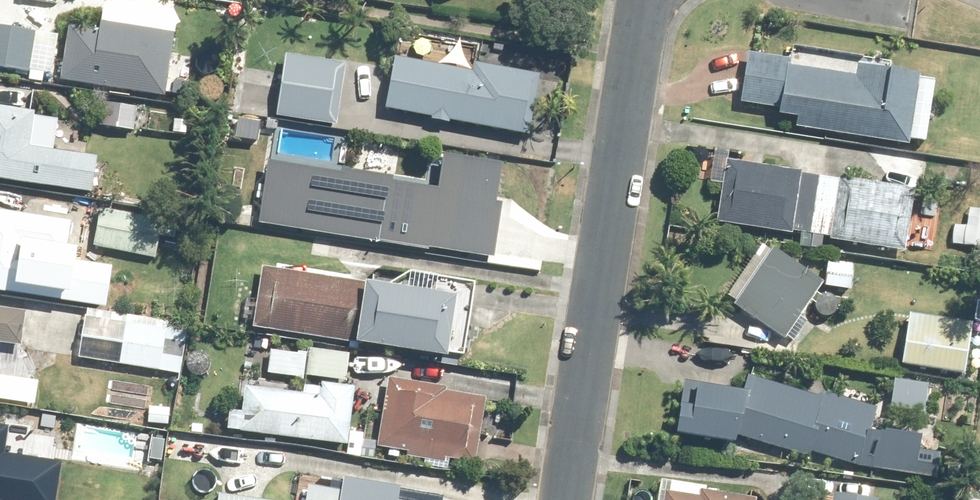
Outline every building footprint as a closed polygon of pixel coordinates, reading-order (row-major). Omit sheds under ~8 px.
[(66,22),(58,77),(162,93),(172,30),(99,19),(98,27),(66,22)] [(26,68),(33,28),(0,22),(0,63),(26,68)] [(232,56),(250,58),(251,46),(233,45),(232,56)] [(777,106),(777,110),(796,113),(794,124),(908,141),(918,70),(856,60),(854,71),(789,61),(790,55),(746,49),(739,100),(777,106)] [(383,104),(429,113),(429,116),(447,120),(448,117),(528,132),(538,78),(532,70),(472,59),(470,67),(393,52),(383,104)] [(276,107),(265,105),(243,102),(242,114),(276,119),(276,116),(337,124),(342,87),(345,64),(284,57),(284,63),(265,60),(262,80),(280,83),(276,107)] [(101,99),(98,123),(132,128),(135,104),(101,99)] [(89,189),(95,154),(26,144),(31,109),(0,104),(0,175),(89,189)] [(799,170),(800,167),(725,156),(715,218),(790,230),(791,228),(811,231),(820,174),(799,170)] [(427,243),(492,252),(503,178),(434,168),(429,200),(382,192),(375,237),(427,245),(427,243)] [(820,174),(811,231),(829,234),(829,235),(904,248),(914,186),(838,174),(838,176),(820,174)] [(268,219),(330,229),(336,187),(275,177),(268,219)] [(92,243),(154,256),(162,217),(100,205),(92,243)] [(21,291),(26,260),(50,264),(52,251),(63,253),(69,218),(0,207),(0,288),(21,291)] [(752,253),(731,285),(737,289),(729,300),(783,337),(784,334),(792,340),(806,319),(799,313),(822,279),(769,242),(758,258),(752,253)] [(826,259),(824,283),(850,287),(852,262),(826,259)] [(357,289),(360,289),(352,336),(443,350),(453,291),(431,287),(434,270),(406,265),(403,282),(362,276),(362,279),(260,263),(255,297),(246,296),(242,317),(252,318),(251,324),(348,339),(357,289)] [(24,307),(0,304),(0,340),(19,343),(24,307)] [(76,357),(180,372),(187,328),(122,318),(123,312),(86,306),(85,313),(82,312),(76,357)] [(909,311),(901,361),(964,371),(971,320),(909,311)] [(270,348),(267,371),(304,375),(304,373),(344,377),(347,350),(307,346),(307,352),(270,348)] [(190,351),(185,358),(185,367),(192,373),(201,372),(207,365),(206,356),(199,350),(190,351)] [(860,459),(886,468),(884,474),(941,482),(946,454),(922,451),(925,437),(892,433),(890,441),(868,434),(877,405),(824,388),(822,394),(747,371),(742,388),(678,379),(667,438),(725,446),(730,431),(807,455),(809,448),(858,464),(860,459)] [(375,443),(388,446),(386,454),(397,455),(398,447),(406,448),(405,453),(423,456),(422,463),(446,467),(448,456),(473,460),(484,395),(444,387),(444,384),(387,373),(375,439),(362,437),(359,453),(373,456),(375,443)] [(891,376),(888,404),(928,408),(931,379),(891,376)] [(32,406),(35,382),(0,377),(0,402),(32,406)] [(225,426),(346,442),(353,383),(319,379),(319,384),(302,382),(301,390),(243,383),(240,409),(228,407),(225,426)] [(78,448),(104,451),(107,432),(81,427),(78,448)] [(194,431),(172,429),(171,445),(192,446),(194,431)] [(396,497),(399,483),(342,474),(339,487),(306,482),(303,499),(416,499),(396,497)] [(706,482),(658,476),(655,499),(753,499),(754,494),(705,487),(706,482)] [(284,499),(216,490),(215,499),(283,499),(284,499)] [(875,495),(832,490),(830,499),(875,499),(875,495)]
